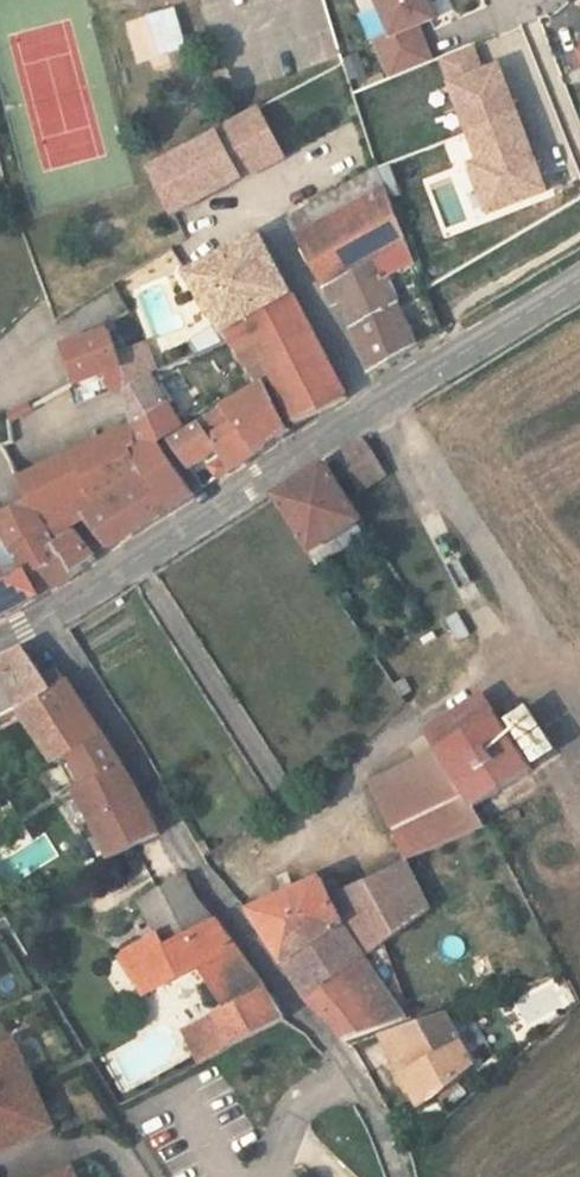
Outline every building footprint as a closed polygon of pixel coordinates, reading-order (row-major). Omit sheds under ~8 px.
[(390,36),(392,41),(423,28),(437,21),(429,0),(376,0),(390,36)] [(392,41),(390,36),(375,42),(391,80),(437,61),(423,28),(392,41)] [(477,47),(441,61),(480,161),(473,165),(491,219),(554,196),(503,64),(486,69),(477,47)] [(262,107),(217,133),(242,183),(284,160),(262,107)] [(217,133),(154,168),(179,217),(242,183),(217,133)] [(329,318),(338,314),(366,382),(442,336),(374,174),(308,211),(320,233),(295,248),(329,318)] [(227,344),(260,392),(266,388),(293,430),(335,412),(341,409),(258,241),(186,283),(227,344)] [(100,339),(61,360),(76,392),(79,398),(90,392),(97,408),(108,403),(121,397),(100,339)] [(133,447),(117,456),(136,491),(165,476),(150,450),(172,435),(143,386),(121,397),(108,403),(125,433),(133,447)] [(270,447),(288,434),(260,392),(225,413),(236,427),(213,442),(233,474),(270,447)] [(133,447),(125,433),(19,483),(28,505),(42,540),(46,549),(73,535),(69,527),(85,519),(136,491),(117,456),(133,447)] [(370,442),(343,459),(348,471),(337,477),(357,510),(395,486),(370,442)] [(331,467),(274,502),(309,559),(366,525),(357,510),(337,477),(331,467)] [(165,476),(136,491),(85,519),(106,559),(116,553),(150,531),(171,517),(185,508),(165,476)] [(28,505),(0,519),(0,538),(0,539),(9,556),(42,540),(28,505)] [(46,549),(42,540),(9,556),(20,578),(25,587),(54,573),(66,591),(78,583),(94,572),(73,535),(46,549)] [(16,622),(66,591),(54,573),(25,587),(20,578),(6,584),(0,572),(0,632),(16,622)] [(43,707),(26,688),(3,666),(0,668),(0,686),(7,699),(1,703),(12,726),(19,722),(43,707)] [(38,682),(26,688),(43,707),(60,737),(34,752),(44,771),(63,759),(92,742),(72,711),(38,682)] [(485,687),(425,725),(437,745),(474,806),(534,767),(485,687)] [(19,722),(34,752),(60,737),(43,707),(19,722)] [(79,831),(98,866),(146,845),(122,798),(92,742),(63,759),(78,788),(63,795),(56,785),(44,790),(67,836),(79,831)] [(403,869),(448,848),(487,828),(474,806),(437,745),(376,786),(403,869)] [(44,834),(13,859),(27,878),(59,853),(44,834)] [(428,919),(403,869),(348,896),(340,884),(327,890),(321,881),(255,914),(313,1007),(384,952),(428,919)] [(144,900),(163,934),(170,947),(216,921),(200,893),(189,876),(144,900)] [(216,921),(170,947),(163,934),(128,954),(152,993),(204,966),(232,1011),(267,991),(263,986),(246,966),(230,943),(216,921)] [(405,1020),(384,952),(313,1007),(327,1028),(337,1043),(405,1020)] [(232,1011),(219,1020),(232,1043),(285,1014),(267,991),(232,1011)] [(225,1047),(232,1043),(219,1020),(213,1022),(225,1047)] [(440,1020),(385,1041),(400,1067),(393,1072),(418,1110),(475,1074),(440,1020)] [(200,1061),(225,1047),(213,1022),(186,1031),(200,1061)] [(0,1051),(0,1155),(56,1129),(16,1044),(0,1051)]
